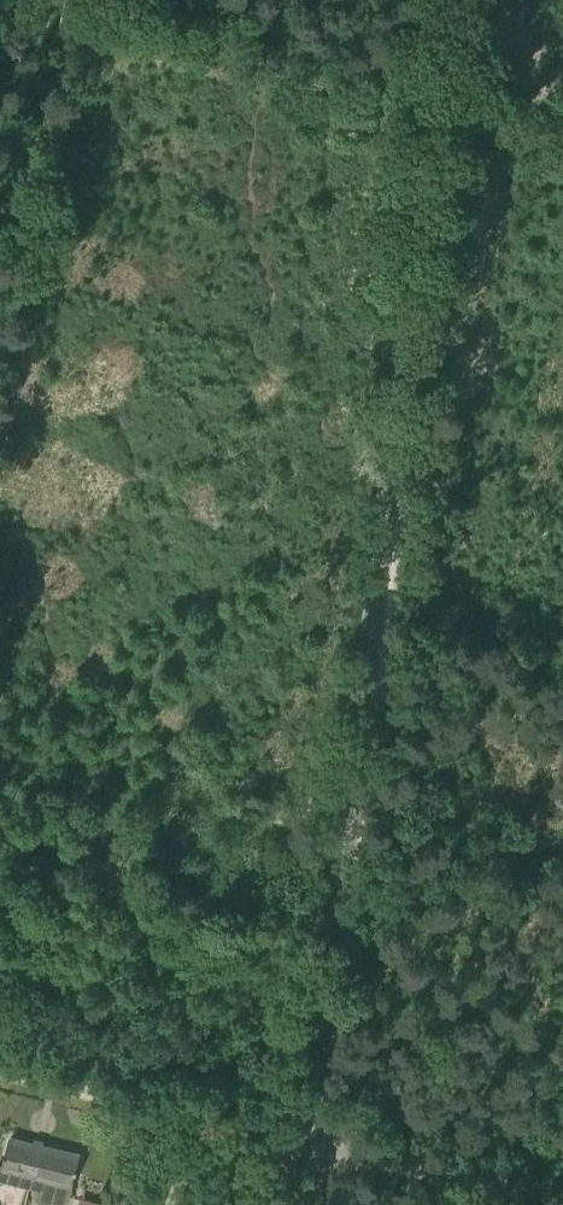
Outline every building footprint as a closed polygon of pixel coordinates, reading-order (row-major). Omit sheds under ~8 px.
[(79,1154),(12,1138),(5,1167),(0,1166),(0,1179),(35,1187),(34,1193),(37,1200),(62,1204),(64,1204),(68,1202),(71,1185),(79,1154)]
